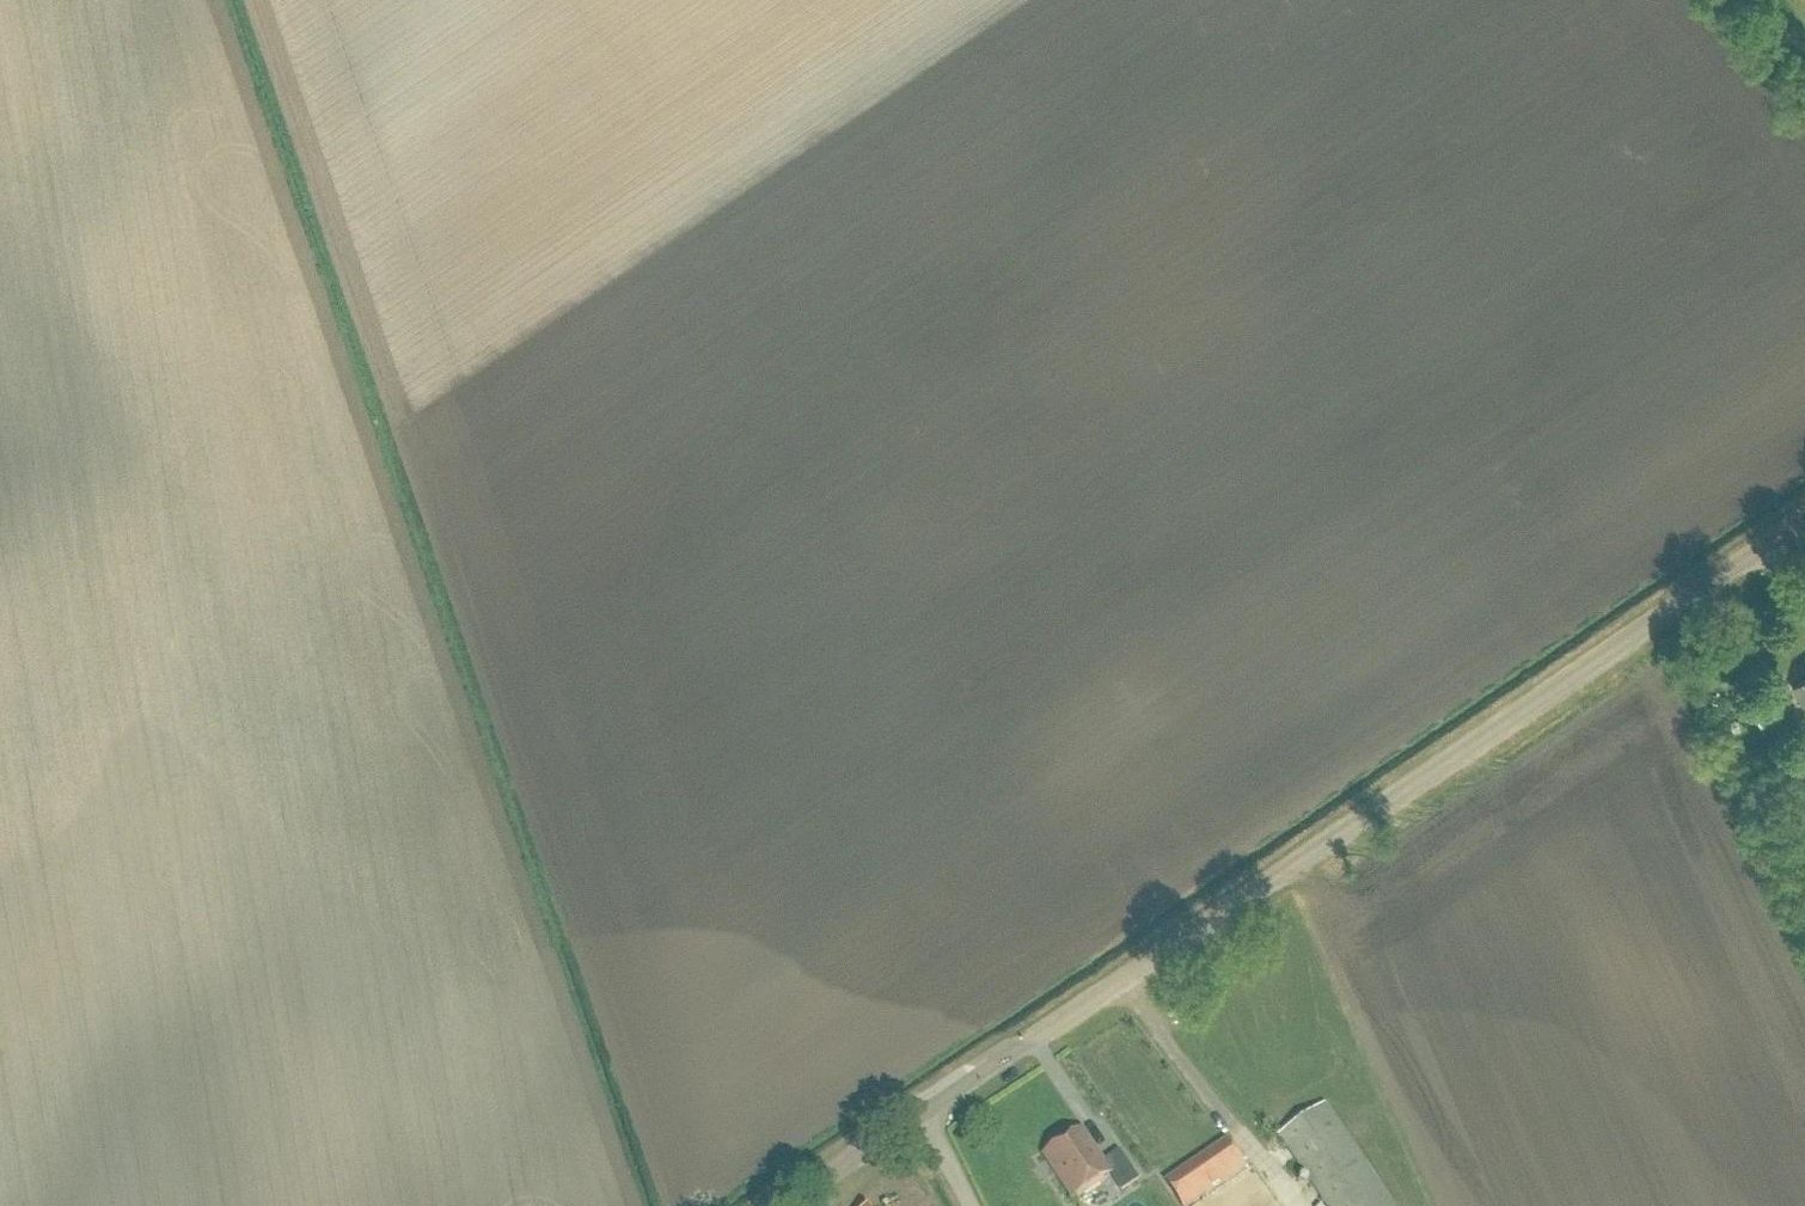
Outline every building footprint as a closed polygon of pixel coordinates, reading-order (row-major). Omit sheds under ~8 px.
[(1791,685),(1804,705),(1804,676),(1791,685)] [(1327,1104),(1279,1137),(1326,1205),(1396,1205),(1327,1104)] [(1103,1168),(1080,1137),(1044,1164),(1074,1205),(1110,1179),(1123,1196),(1139,1184),(1118,1156),(1103,1168)] [(1177,1177),(1194,1203),(1248,1168),(1231,1142),(1177,1177)] [(1128,1196),(1113,1205),(1135,1205),(1128,1196)]
